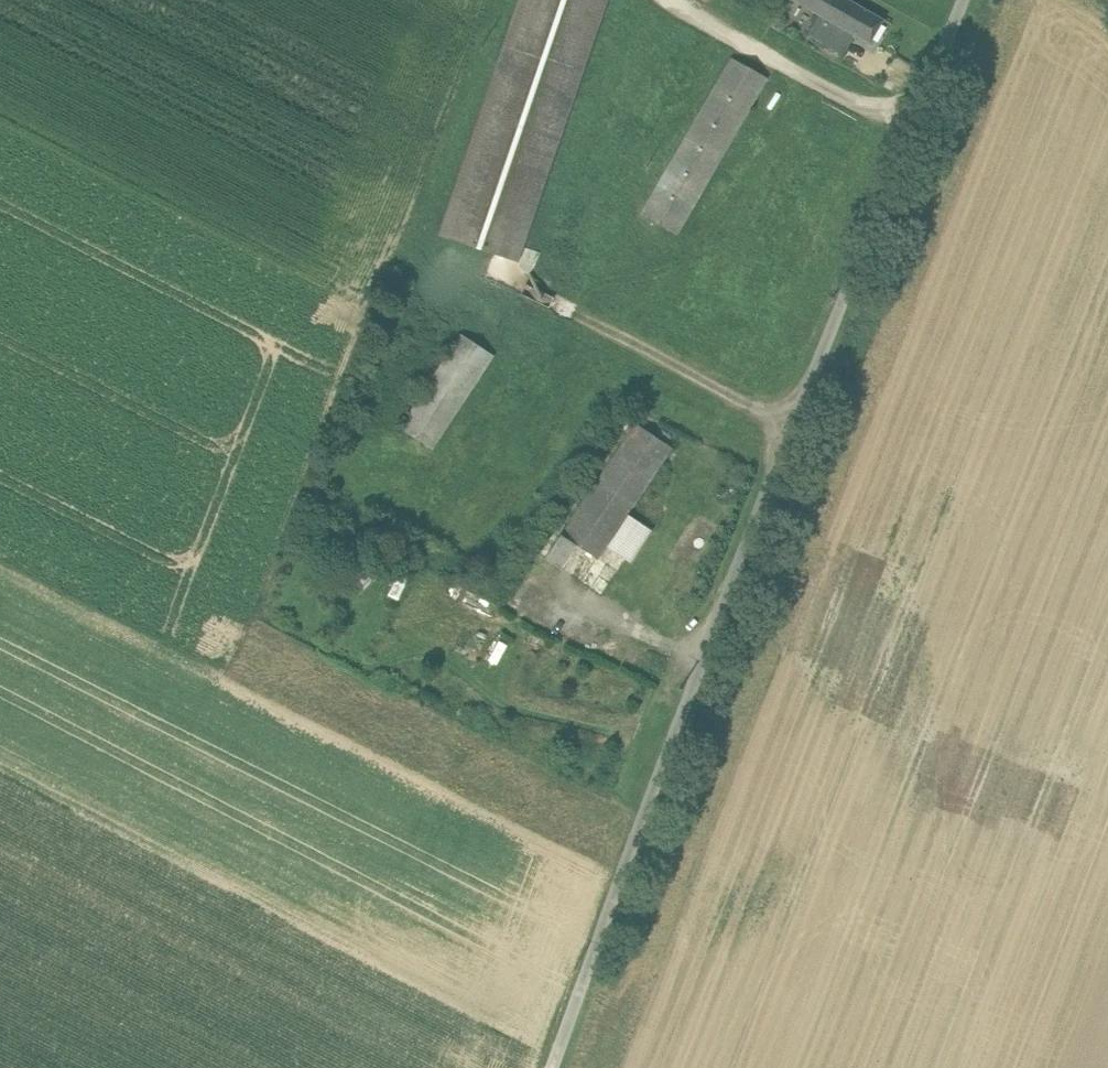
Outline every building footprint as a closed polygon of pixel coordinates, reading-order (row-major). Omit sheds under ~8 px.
[(444,235),(514,259),(602,0),(524,0),(444,235)] [(821,13),(808,34),(843,54),(855,33),(870,41),(882,20),(847,0),(798,0),(821,13)] [(732,58),(642,214),(677,234),(766,78),(732,58)] [(462,335),(402,428),(431,447),(492,355),(462,335)] [(637,424),(564,535),(577,544),(597,557),(605,545),(625,514),(670,447),(637,424)] [(625,514),(605,545),(630,562),(651,531),(625,514)] [(577,544),(564,535),(560,533),(544,558),(561,569),(577,544)]
